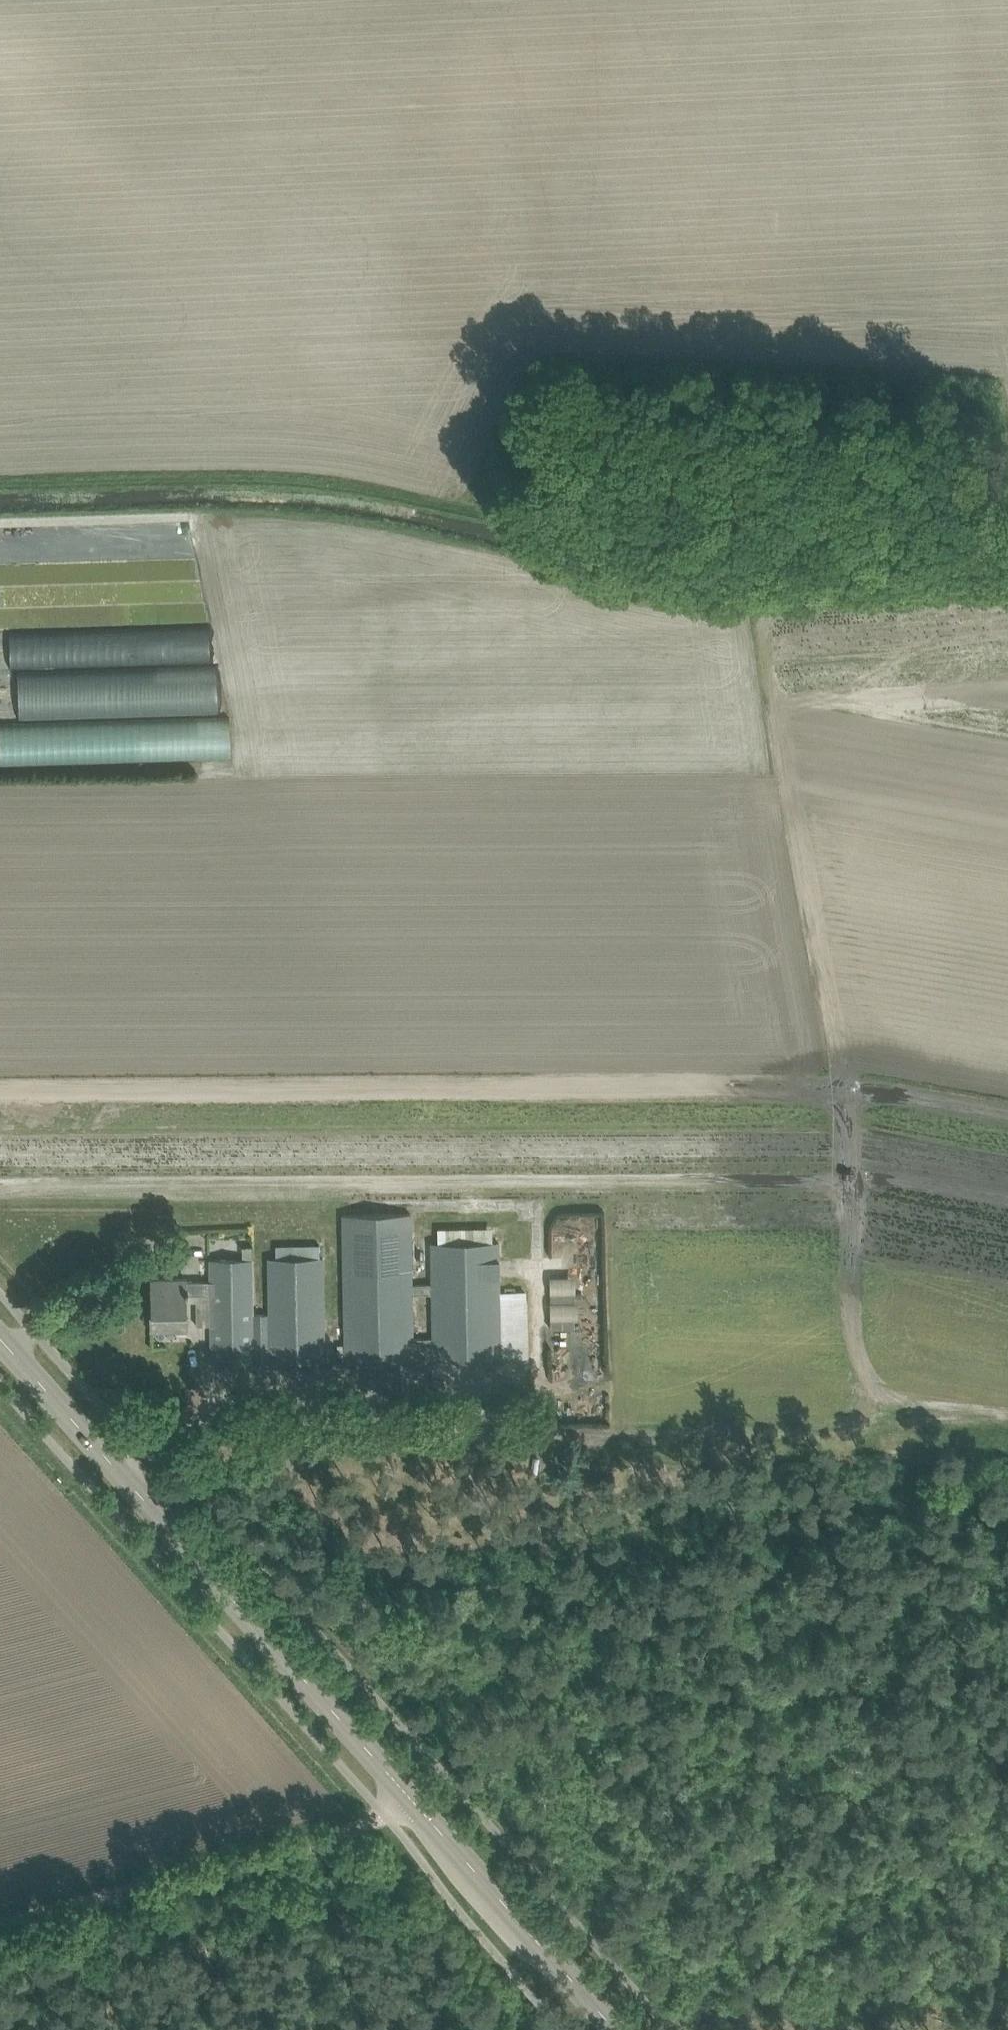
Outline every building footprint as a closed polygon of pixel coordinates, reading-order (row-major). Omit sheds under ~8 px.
[(224,756),(223,678),(141,679),(140,651),(0,652),(0,758),(224,756)] [(432,1283),(412,1283),(411,1238),(411,1212),(343,1212),(344,1329),(337,1329),(337,1340),(345,1340),(345,1359),(501,1357),(528,1357),(527,1292),(526,1292),(526,1290),(505,1290),(505,1293),(500,1293),(499,1242),(493,1242),(493,1226),(438,1227),(438,1243),(431,1243),(432,1283)] [(149,1224),(148,1215),(129,1216),(129,1225),(149,1224)] [(171,1278),(151,1278),(151,1330),(171,1330),(187,1329),(186,1293),(195,1293),(196,1325),(211,1325),(211,1341),(212,1361),(324,1359),(324,1340),(324,1321),(323,1258),(323,1257),(320,1257),(321,1243),(276,1244),(276,1258),(266,1258),(266,1312),(254,1312),(253,1258),(253,1246),(242,1246),(243,1258),(210,1259),(211,1280),(187,1280),(187,1277),(171,1278)] [(547,1317),(572,1316),(571,1274),(545,1275),(547,1317)]
